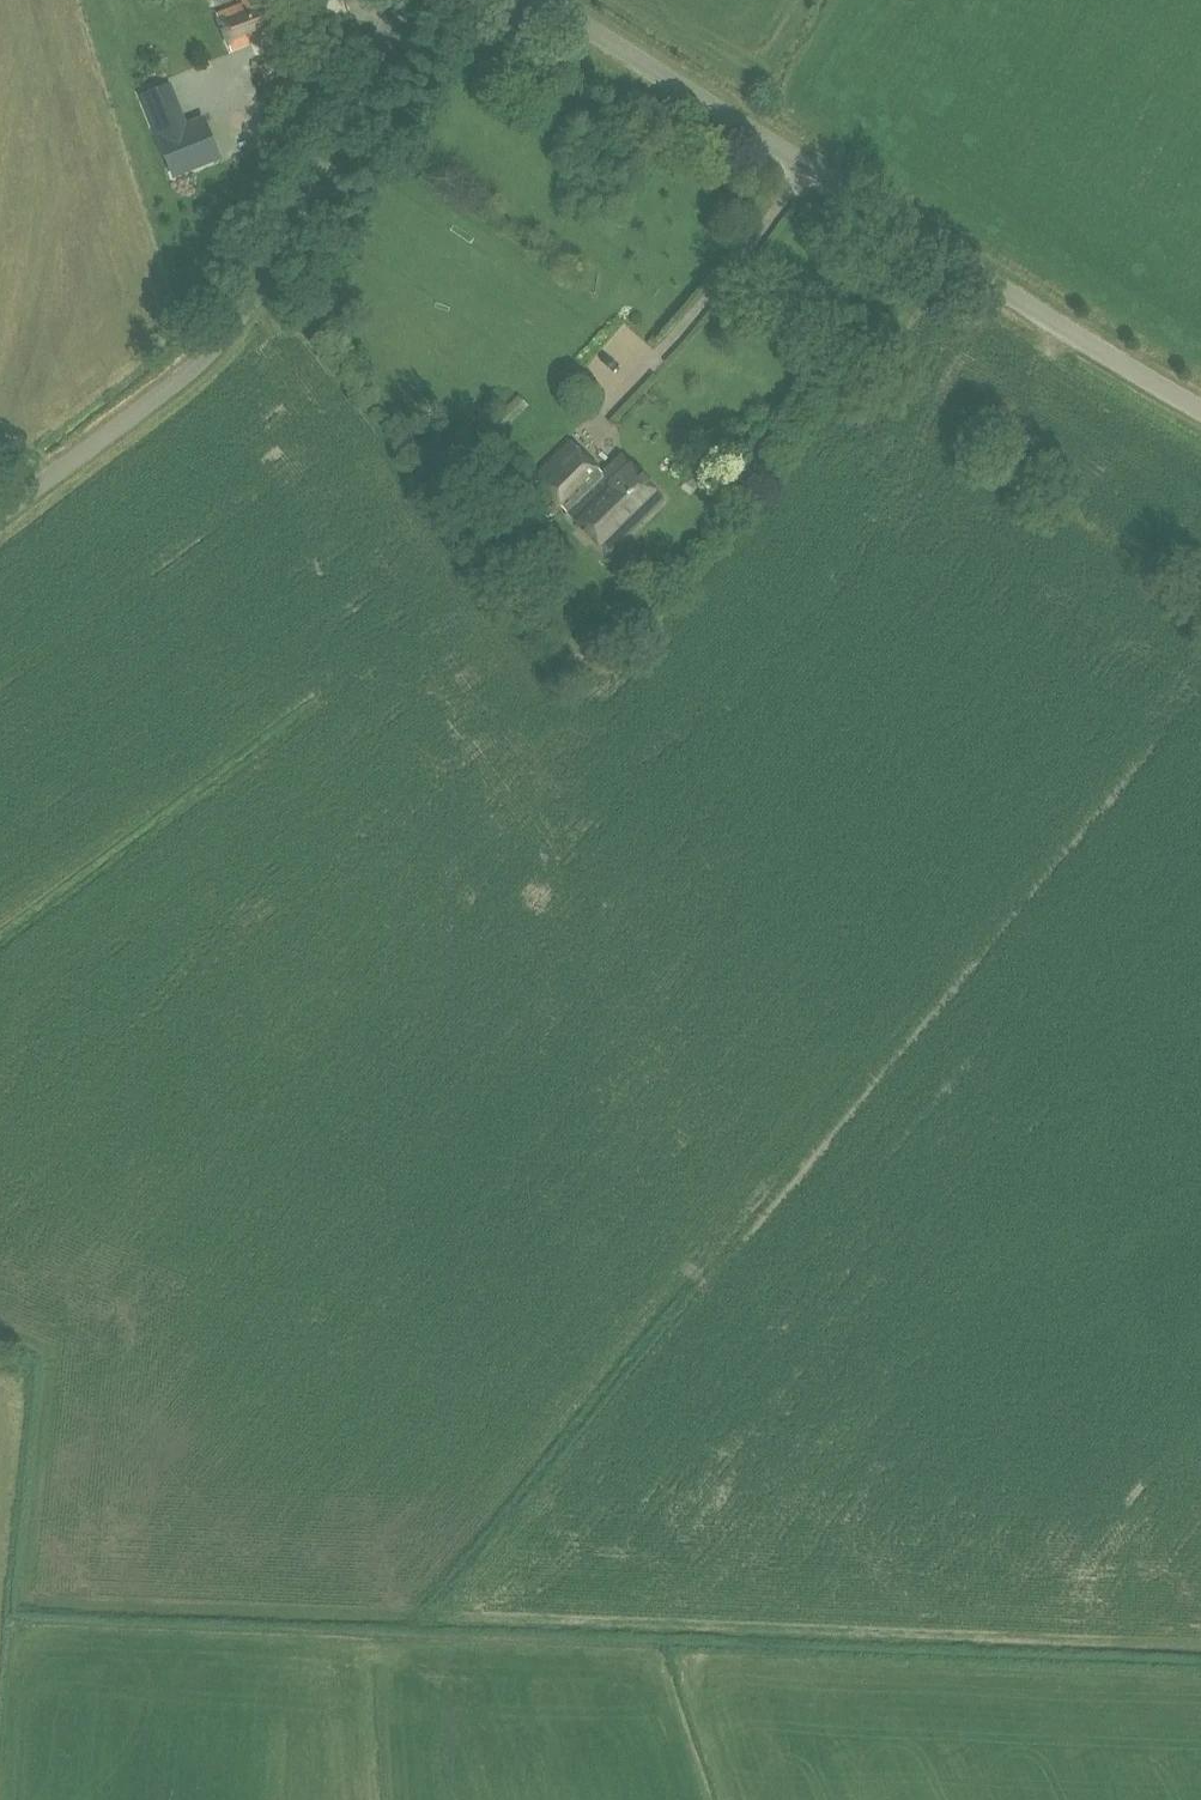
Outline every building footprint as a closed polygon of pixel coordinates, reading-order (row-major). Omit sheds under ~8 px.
[(263,0),(241,0),(243,5),(216,16),(231,51),(276,33),(263,0)] [(525,20),(514,14),(511,21),(521,27),(525,20)] [(261,67),(268,82),(286,75),(279,59),(261,67)] [(194,76),(152,85),(160,127),(203,118),(194,76)] [(184,129),(160,138),(175,177),(219,160),(204,121),(184,129)] [(666,501),(624,456),(604,475),(573,442),(536,477),(610,555),(666,501)]
